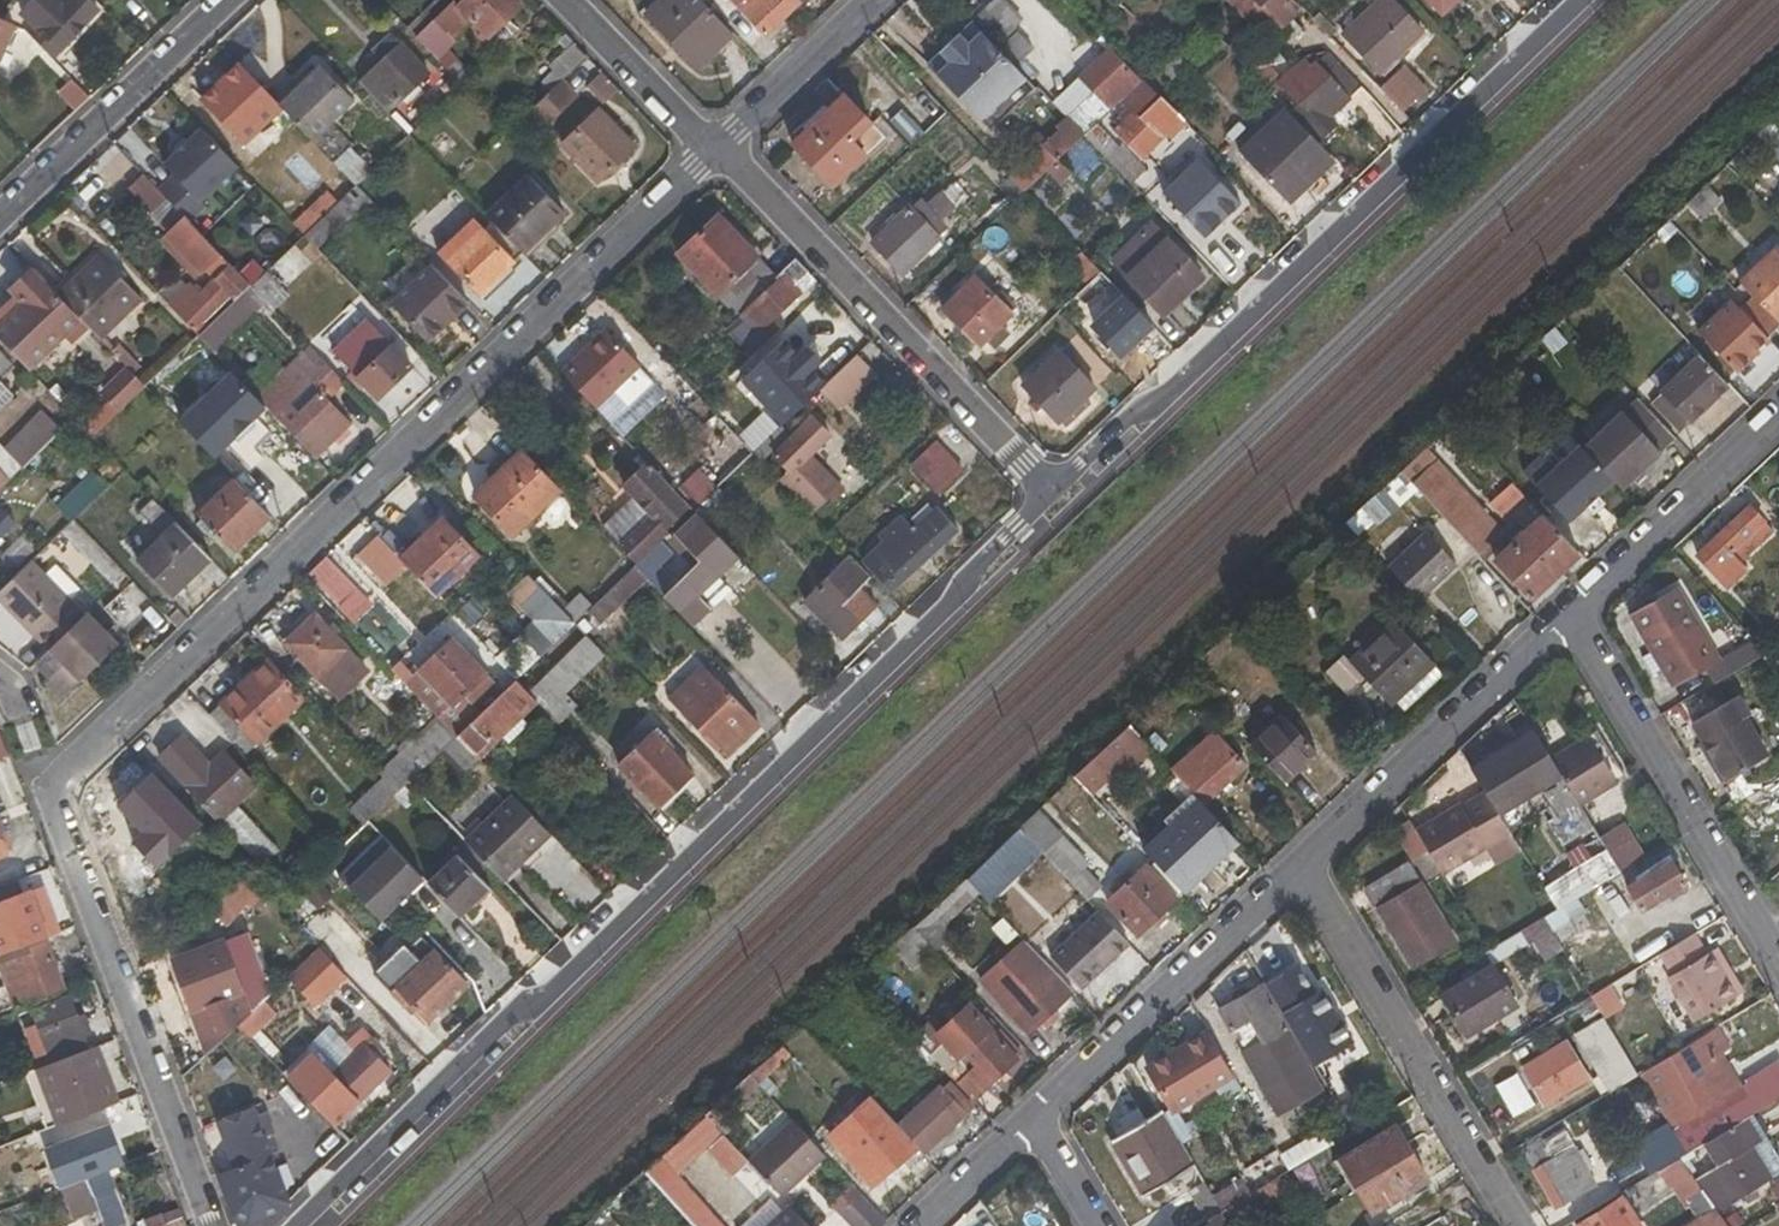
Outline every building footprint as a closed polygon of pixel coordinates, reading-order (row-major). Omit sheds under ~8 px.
[(54,44),(59,50),(98,7),(90,0),(29,0),(19,10),(27,19),(22,27),(46,53),(54,44)] [(407,28),(414,37),(451,0),(437,0),(407,28)] [(414,37),(447,72),(461,62),(447,50),(454,43),(451,40),(469,23),(460,15),(463,12),(489,39),(523,7),(516,0),(463,0),(457,5),(453,0),(451,0),(414,37)] [(644,17),(697,70),(734,35),(699,0),(661,0),(644,17)] [(735,8),(765,37),(801,3),(798,0),(742,0),(735,8)] [(1224,2),(1243,21),(1247,17),(1268,38),(1279,28),(1290,41),(1301,31),(1291,18),(1299,11),(1289,0),(1227,0),(1224,2)] [(1440,16),(1456,0),(1425,0),(1440,16)] [(1370,10),(1343,36),(1377,71),(1419,32),(1392,3),(1375,17),(1370,10)] [(986,4),(970,19),(981,31),(997,48),(1012,31),(986,4)] [(14,24),(0,18),(0,55),(14,24)] [(981,31),(934,76),(969,111),(1015,67),(997,48),(981,31)] [(381,62),(357,83),(387,115),(431,75),(389,34),(371,52),(381,62)] [(552,73),(541,82),(550,92),(560,82),(586,58),(566,35),(556,43),(565,52),(547,68),(552,73)] [(1241,37),(1225,49),(1244,71),(1267,66),(1283,62),(1266,44),(1257,49),(1247,46),(1241,37)] [(46,53),(51,59),(59,50),(54,44),(46,53)] [(1063,116),(1081,137),(1093,125),(1119,101),(1137,83),(1106,51),(1079,77),(1092,89),(1063,116)] [(1359,87),(1328,52),(1300,59),(1280,81),(1267,66),(1244,71),(1285,111),(1316,141),(1334,123),(1327,117),(1359,87)] [(199,100),(242,144),(281,109),(279,105),(238,62),(199,100)] [(319,67),(279,105),(281,109),(355,187),(374,171),(328,126),(353,100),(319,67)] [(1401,67),(1379,89),(1400,111),(1422,89),(1401,67)] [(1132,113),(1111,129),(1140,157),(1160,138),(1169,146),(1161,152),(1171,160),(1195,136),(1188,128),(1142,78),(1137,83),(1119,101),(1132,113)] [(550,92),(528,111),(543,128),(574,97),(560,82),(550,92)] [(843,95),(790,143),(832,187),(885,140),(843,95)] [(598,109),(560,144),(598,185),(635,148),(598,109)] [(1285,111),(1240,155),(1285,203),(1331,157),(1316,141),(1285,111)] [(1056,133),(1006,176),(1023,193),(1045,172),(1058,159),(1081,137),(1063,116),(1051,130),(1056,133)] [(1081,137),(1125,180),(1138,166),(1120,144),(1113,145),(1093,125),(1081,137)] [(173,176),(158,191),(166,199),(182,216),(188,222),(204,206),(199,201),(237,167),(202,130),(163,165),(173,176)] [(1764,149),(1778,164),(1778,133),(1764,149)] [(1045,172),(1057,186),(1071,173),(1058,159),(1045,172)] [(1200,159),(1161,198),(1196,234),(1236,197),(1200,159)] [(145,175),(129,191),(150,214),(166,199),(158,191),(145,175)] [(527,175),(485,216),(522,255),(564,214),(527,175)] [(1699,219),(1720,199),(1706,182),(1685,202),(1699,219)] [(303,235),(316,250),(368,200),(355,187),(317,222),(303,235)] [(907,207),(870,242),(902,274),(946,230),(920,204),(913,211),(907,207)] [(295,227),(303,235),(317,222),(311,214),(295,227)] [(182,216),(165,234),(204,274),(221,256),(188,222),(182,216)] [(718,216),(676,254),(733,314),(775,275),(718,216)] [(475,220),(437,256),(478,296),(514,262),(475,220)] [(1149,222),(1110,261),(1161,317),(1203,277),(1149,222)] [(303,235),(272,263),(287,279),(316,250),(303,235)] [(1740,282),(1776,320),(1778,317),(1778,247),(1778,246),(1740,282)] [(1099,272),(1080,251),(1068,263),(1087,282),(1099,272)] [(99,254),(56,294),(81,319),(100,341),(142,301),(99,254)] [(806,272),(792,259),(775,275),(780,280),(727,330),(752,354),(779,330),(772,321),(805,287),(798,280),(806,272)] [(431,264),(390,303),(429,341),(469,303),(431,264)] [(188,287),(167,308),(197,338),(252,285),(230,265),(198,296),(188,287)] [(29,371),(81,319),(56,294),(33,270),(11,290),(23,301),(0,327),(0,341),(29,371)] [(1087,282),(1067,302),(1092,328),(1124,298),(1099,272),(1087,282)] [(974,276),(941,309),(977,348),(983,339),(992,349),(1007,335),(1000,326),(1011,315),(974,276)] [(252,285),(197,338),(210,350),(262,299),(252,285)] [(1749,346),(1752,349),(1778,324),(1776,320),(1751,297),(1739,308),(1730,299),(1697,332),(1728,363),(1749,346)] [(605,331),(560,372),(595,407),(640,365),(605,331)] [(360,372),(355,378),(377,400),(411,368),(379,335),(356,357),(372,372),(367,376),(360,372)] [(1734,369),(1754,352),(1752,349),(1749,346),(1728,363),(1734,369)] [(308,347),(254,399),(266,411),(314,459),(349,429),(325,405),(345,386),(308,347)] [(14,366),(0,351),(0,380),(14,366)] [(1057,351),(1020,384),(1057,423),(1093,388),(1057,351)] [(818,390),(836,407),(872,373),(855,352),(828,379),(818,390)] [(1651,403),(1678,432),(1728,384),(1700,355),(1651,403)] [(813,365),(759,411),(776,431),(780,427),(818,390),(828,379),(813,365)] [(126,368),(102,391),(120,410),(144,386),(126,368)] [(229,372),(177,422),(213,460),(266,411),(254,399),(229,372)] [(10,396),(0,384),(0,406),(10,396)] [(1620,488),(1673,437),(1637,398),(1583,449),(1586,452),(1620,488)] [(788,473),(780,480),(811,513),(828,498),(832,500),(845,487),(811,452),(829,435),(812,417),(773,456),(788,473)] [(42,426),(10,455),(22,470),(56,437),(42,426)] [(776,431),(750,453),(761,463),(788,436),(780,427),(776,431)] [(10,455),(0,445),(0,464),(10,455)] [(1523,471),(1568,521),(1611,479),(1586,452),(1583,449),(1579,445),(1553,469),(1540,455),(1523,471)] [(560,491),(521,448),(473,494),(512,535),(560,491)] [(949,456),(925,479),(939,494),(965,471),(949,456)] [(1436,459),(1425,468),(1416,456),(1400,471),(1483,559),(1494,548),(1489,542),(1503,530),(1436,459)] [(646,463),(623,487),(632,496),(601,526),(639,562),(662,539),(692,509),(646,463)] [(89,471),(53,505),(69,526),(74,522),(111,484),(89,471)] [(233,478),(195,513),(232,551),(270,515),(233,478)] [(726,499),(716,486),(692,509),(696,513),(703,521),(726,499)] [(1773,530),(1749,504),(1696,554),(1728,588),(1748,570),(1742,560),(1773,530)] [(894,519),(883,529),(889,536),(863,562),(891,592),(957,529),(936,506),(909,534),(894,519)] [(15,523),(0,508),(0,536),(15,523)] [(717,578),(737,556),(703,521),(696,513),(675,535),(698,560),(717,578)] [(1530,599),(1579,553),(1542,514),(1494,560),(1530,599)] [(441,518),(398,559),(406,567),(435,595),(477,556),(441,518)] [(172,520),(133,559),(172,597),(209,561),(172,520)] [(69,526),(61,531),(121,594),(132,583),(74,522),(69,526)] [(1425,532),(1387,568),(1417,600),(1456,565),(1425,532)] [(387,585),(406,567),(398,559),(377,536),(357,554),(387,585)] [(672,550),(662,539),(639,562),(634,566),(645,578),(657,590),(670,578),(656,564),(672,550)] [(339,602),(354,587),(325,555),(308,572),(339,602)] [(850,555),(804,601),(842,640),(876,605),(859,590),(871,579),(850,555)] [(0,589),(0,601),(44,649),(83,613),(88,608),(73,594),(67,599),(32,560),(0,589)] [(698,560),(679,576),(696,595),(717,578),(698,560)] [(634,566),(587,609),(599,621),(645,578),(634,566)] [(554,603),(531,579),(516,593),(541,615),(554,603)] [(1660,669),(1669,685),(1703,666),(1715,659),(1676,591),(1630,617),(1650,652),(1641,657),(1651,674),(1660,669)] [(44,649),(32,661),(48,675),(61,663),(79,682),(118,645),(83,613),(44,649)] [(313,615),(285,641),(341,698),(360,678),(343,664),(351,657),(344,650),(348,647),(313,615)] [(1348,662),(1342,655),(1325,672),(1348,697),(1366,681),(1391,705),(1394,701),(1403,711),(1441,674),(1391,621),(1348,662)] [(1734,624),(1721,631),(1732,650),(1745,642),(1734,624)] [(535,698),(554,722),(574,703),(564,694),(603,656),(587,635),(527,691),(535,698)] [(429,682),(416,695),(441,721),(448,729),(494,681),(452,637),(417,670),(429,682)] [(1714,684),(1766,653),(1752,638),(1745,642),(1732,650),(1715,659),(1703,666),(1714,684)] [(265,660),(208,715),(244,753),(303,699),(265,660)] [(704,665),(667,701),(715,750),(720,749),(725,754),(758,724),(704,665)] [(527,691),(513,679),(455,736),(471,755),(535,698),(527,691)] [(1706,744),(1714,757),(1709,761),(1722,785),(1767,757),(1745,720),(1752,716),(1741,697),(1694,725),(1706,744)] [(1315,750),(1281,715),(1249,746),(1283,780),(1315,750)] [(441,721),(383,777),(397,793),(444,746),(455,736),(448,729),(441,721)] [(1562,777),(1551,758),(1533,729),(1471,768),(1485,793),(1499,815),(1562,777)] [(1244,765),(1212,730),(1171,769),(1196,798),(1204,804),(1244,765)] [(1625,779),(1596,730),(1551,758),(1562,777),(1580,806),(1625,779)] [(652,732),(617,764),(659,806),(691,773),(652,732)] [(1124,744),(1128,740),(1121,732),(1074,776),(1092,795),(1134,755),(1124,744)] [(9,751),(0,733),(0,755),(9,751)] [(455,736),(444,746),(465,769),(475,759),(471,755),(455,736)] [(1706,744),(1700,747),(1709,761),(1714,757),(1706,744)] [(223,751),(185,787),(217,821),(253,784),(223,751)] [(201,826),(151,772),(115,806),(142,835),(133,843),(155,868),(201,826)] [(383,777),(348,809),(362,827),(397,793),(383,777)] [(1519,849),(1499,815),(1485,793),(1462,807),(1460,803),(1415,831),(1425,847),(1442,876),(1485,850),(1494,865),(1519,849)] [(550,835),(511,794),(462,839),(467,843),(490,867),(503,882),(550,835)] [(1232,835),(1204,804),(1196,798),(1153,839),(1188,876),(1232,835)] [(1391,824),(1410,855),(1425,847),(1415,831),(1405,814),(1391,824)] [(1620,822),(1598,836),(1605,848),(1620,872),(1642,859),(1620,822)] [(467,843),(426,882),(458,915),(488,886),(479,880),(490,867),(467,843)] [(393,846),(349,888),(381,919),(423,878),(393,846)] [(1542,888),(1556,910),(1620,872),(1605,848),(1542,888)] [(1644,871),(1646,876),(1626,888),(1639,911),(1684,884),(1668,857),(1644,871)] [(1377,908),(1419,883),(1406,861),(1364,886),(1377,908)] [(1137,935),(1183,892),(1156,864),(1150,870),(1145,864),(1133,877),(1129,871),(1119,882),(1123,886),(1106,902),(1137,935)] [(1101,888),(1080,865),(1066,878),(1088,901),(1101,888)] [(315,876),(298,891),(315,909),(332,892),(315,876)] [(936,923),(974,887),(966,876),(911,927),(934,952),(949,936),(936,923)] [(1419,883),(1377,908),(1411,966),(1454,941),(1419,883)] [(0,898),(0,951),(46,933),(28,888),(0,898)] [(1050,956),(1082,989),(1129,943),(1098,911),(1050,956)] [(1532,942),(1544,962),(1563,950),(1543,917),(1484,952),(1492,965),(1532,942)] [(1713,952),(1706,956),(1694,934),(1661,954),(1673,976),(1668,979),(1694,1023),(1738,996),(1713,952)] [(14,1012),(65,990),(46,940),(0,958),(0,976),(14,1012)] [(223,940),(172,959),(191,1011),(243,991),(223,940)] [(283,979),(314,1010),(347,976),(316,946),(283,979)] [(1062,996),(1051,984),(1058,976),(1031,947),(1020,956),(1016,960),(1025,971),(1001,994),(997,999),(1026,1030),(1040,1017),(1046,1025),(1055,1016),(1049,1009),(1062,996)] [(435,949),(389,990),(410,1014),(416,1009),(427,1022),(466,985),(435,949)] [(1743,993),(1717,949),(1713,952),(1738,996),(1743,993)] [(1013,950),(985,977),(1001,994),(1025,971),(1016,960),(1020,956),(1013,950)] [(1299,1000),(1315,990),(1295,957),(1278,967),(1299,1000)] [(1465,1036),(1516,1006),(1492,965),(1441,995),(1465,1036)] [(1320,1085),(1259,983),(1216,1010),(1230,1032),(1237,1028),(1241,1036),(1258,1026),(1265,1038),(1242,1052),(1277,1112),(1320,1085)] [(1621,1009),(1608,986),(1590,995),(1604,1019),(1621,1009)] [(1320,987),(1315,990),(1299,1000),(1281,1011),(1314,1065),(1353,1042),(1320,987)] [(44,1040),(29,1046),(33,1056),(82,1034),(68,995),(30,1009),(44,1040)] [(1595,1072),(1608,1094),(1637,1075),(1604,1019),(1590,995),(1580,1002),(1601,1037),(1588,1047),(1600,1068),(1595,1072)] [(263,1000),(245,1018),(256,1031),(274,1013),(263,1000)] [(941,1026),(949,1035),(930,1054),(958,1083),(971,1071),(986,1087),(1023,1052),(993,1021),(988,1025),(967,1002),(941,1026)] [(941,1026),(932,1017),(913,1035),(930,1054),(949,1035),(941,1026)] [(1637,1075),(1685,1154),(1744,1119),(1752,1114),(1778,1098),(1778,1063),(1747,1081),(1734,1090),(1721,1069),(1717,1060),(1731,1051),(1718,1027),(1637,1075)] [(349,1058),(332,1074),(358,1102),(391,1070),(374,1053),(380,1048),(362,1028),(340,1049),(349,1058)] [(1174,1111),(1234,1075),(1208,1031),(1148,1067),(1174,1111)] [(1587,1077),(1566,1042),(1521,1069),(1542,1106),(1587,1077)] [(759,1085),(792,1055),(782,1044),(749,1074),(759,1085)] [(93,1046),(37,1067),(60,1124),(116,1105),(93,1046)] [(336,1090),(306,1057),(284,1076),(314,1108),(336,1090)] [(1747,1081),(1734,1060),(1721,1069),(1734,1090),(1747,1081)] [(958,1083),(973,1099),(986,1087),(971,1071),(958,1083)] [(284,1076),(260,1100),(288,1126),(294,1121),(327,1156),(342,1145),(309,1114),(314,1108),(284,1076)] [(918,1146),(924,1153),(967,1113),(960,1106),(965,1101),(949,1084),(943,1089),(942,1087),(899,1127),(918,1146)] [(918,1146),(899,1127),(870,1094),(826,1136),(874,1187),(918,1146)] [(1339,1107),(1354,1132),(1369,1122),(1354,1098),(1339,1107)] [(1142,1195),(1194,1164),(1162,1111),(1110,1142),(1142,1195)] [(1752,1114),(1744,1119),(1759,1142),(1751,1147),(1770,1179),(1778,1174),(1778,1160),(1752,1114)] [(782,1197),(826,1155),(792,1119),(748,1160),(782,1197)] [(1744,1119),(1685,1154),(1679,1158),(1717,1211),(1770,1179),(1751,1147),(1759,1142),(1744,1119)] [(1429,1180),(1394,1122),(1338,1157),(1373,1215),(1429,1180)] [(111,1125),(45,1149),(60,1189),(125,1165),(111,1125)] [(1566,1225),(1567,1225),(1608,1201),(1563,1126),(1521,1152),(1566,1225)] [(271,1155),(218,1174),(233,1215),(247,1221),(280,1211),(287,1201),(271,1155)] [(1717,1211),(1679,1158),(1664,1167),(1699,1219),(1688,1225),(1728,1225),(1717,1211)] [(1268,1225),(1306,1225),(1308,1225),(1280,1176),(1221,1210),(1206,1220),(1208,1223),(1204,1225),(1250,1225),(1258,1221),(1254,1214),(1274,1202),(1279,1213),(1266,1222),(1268,1225)] [(1204,1181),(1189,1190),(1206,1220),(1221,1210),(1204,1181)] [(855,1187),(841,1201),(848,1208),(863,1194),(855,1187)] [(864,1225),(882,1225),(887,1221),(863,1194),(848,1208),(864,1225)] [(1621,1197),(1576,1225),(1638,1225),(1621,1197)] [(790,1205),(767,1225),(810,1225),(790,1205)] [(602,1207),(589,1218),(596,1225),(620,1225),(602,1207)] [(145,1225),(165,1225),(158,1213),(142,1221),(145,1225)]
